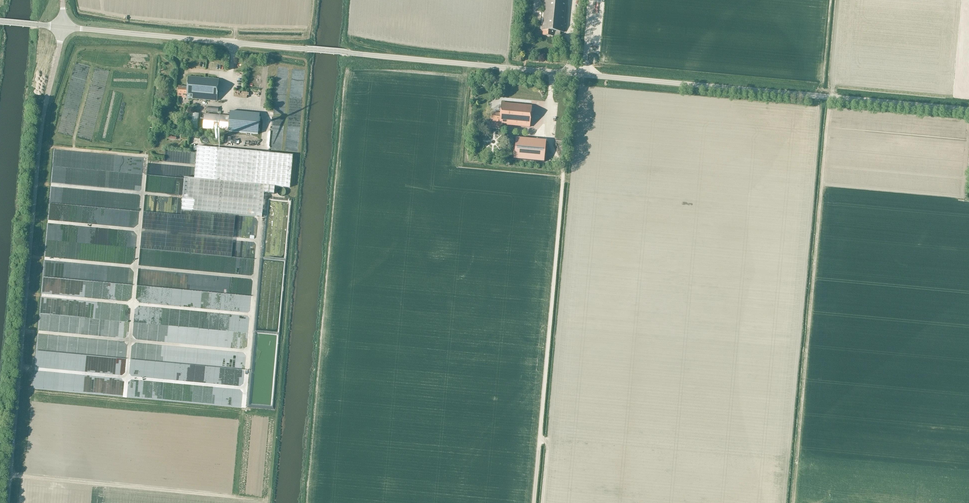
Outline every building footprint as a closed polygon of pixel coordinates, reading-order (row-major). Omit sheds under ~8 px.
[(566,0),(545,0),(542,30),(543,30),(542,35),(554,36),(560,37),(560,32),(564,32),(566,0)] [(189,77),(188,87),(178,86),(177,96),(182,97),(182,98),(217,101),(219,79),(189,77)] [(247,82),(247,88),(243,88),(243,90),(257,91),(258,82),(247,82)] [(530,127),(532,105),(502,102),(501,113),(492,112),(491,127),(502,128),(503,124),(530,127)] [(228,149),(293,155),(295,128),(260,125),(261,115),(231,112),(228,149)] [(516,138),(514,160),(544,163),(546,141),(516,138)] [(194,179),(260,185),(263,153),(197,147),(197,151),(194,179)] [(263,153),(260,185),(274,186),(290,187),(293,155),(263,153)] [(184,178),(181,210),(262,217),(264,193),(274,194),(274,186),(260,185),(194,179),(184,178)] [(286,231),(288,198),(264,197),(262,224),(266,225),(266,226),(274,226),(274,231),(280,231),(286,231)]
